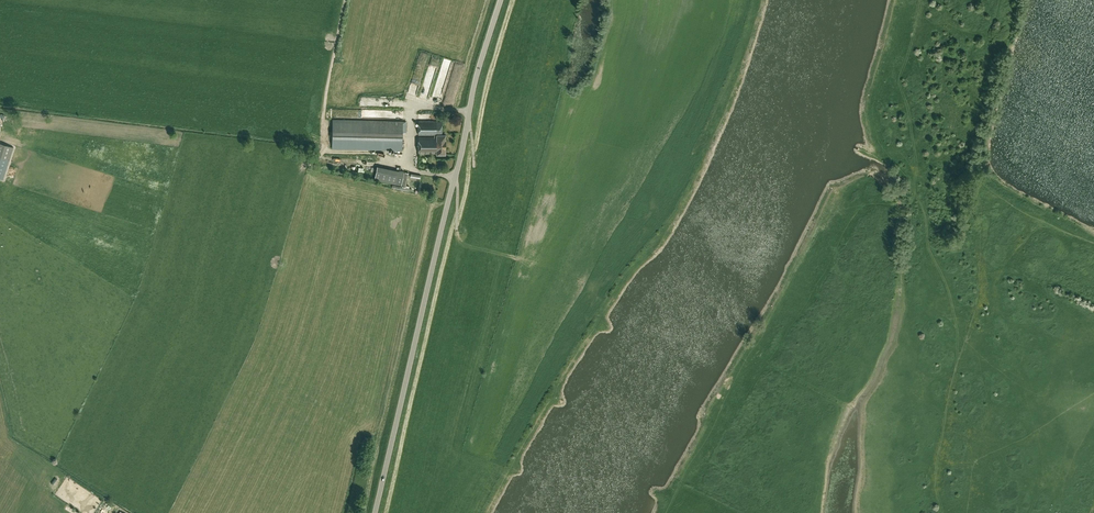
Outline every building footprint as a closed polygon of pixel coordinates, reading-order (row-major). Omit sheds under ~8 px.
[(333,119),(332,149),(394,150),(394,155),(402,154),(403,121),(333,119)] [(418,153),(436,153),(436,154),(445,154),(445,135),(441,134),(441,121),(418,121),(418,135),(434,135),(434,137),(418,137),(418,153)] [(10,160),(14,147),(0,143),(0,179),(3,180),(10,160)] [(404,171),(377,166),(374,179),(402,185),(404,171)]
